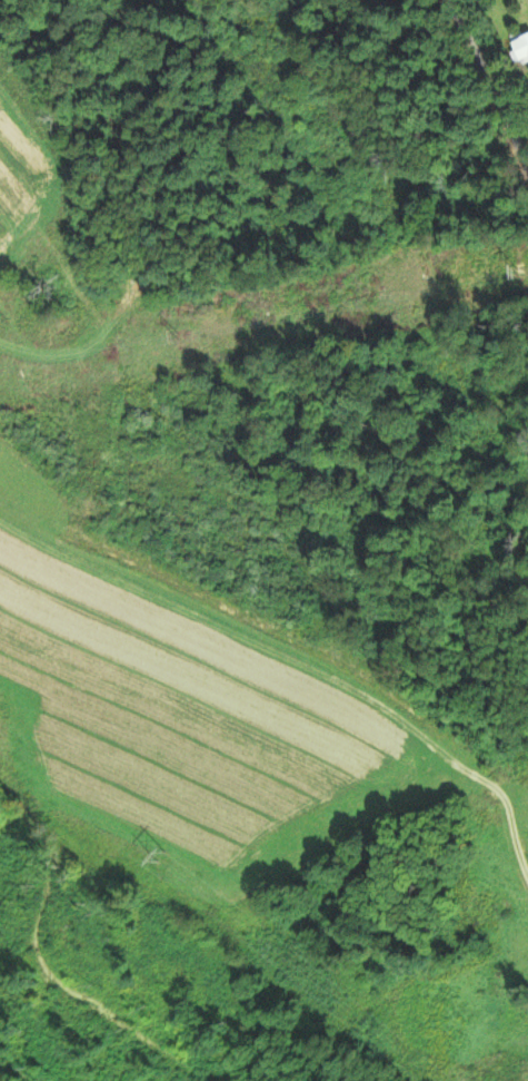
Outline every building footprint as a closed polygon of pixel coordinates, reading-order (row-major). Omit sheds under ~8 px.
[(513,42),(524,66),(527,65),(527,35),(513,42)]
